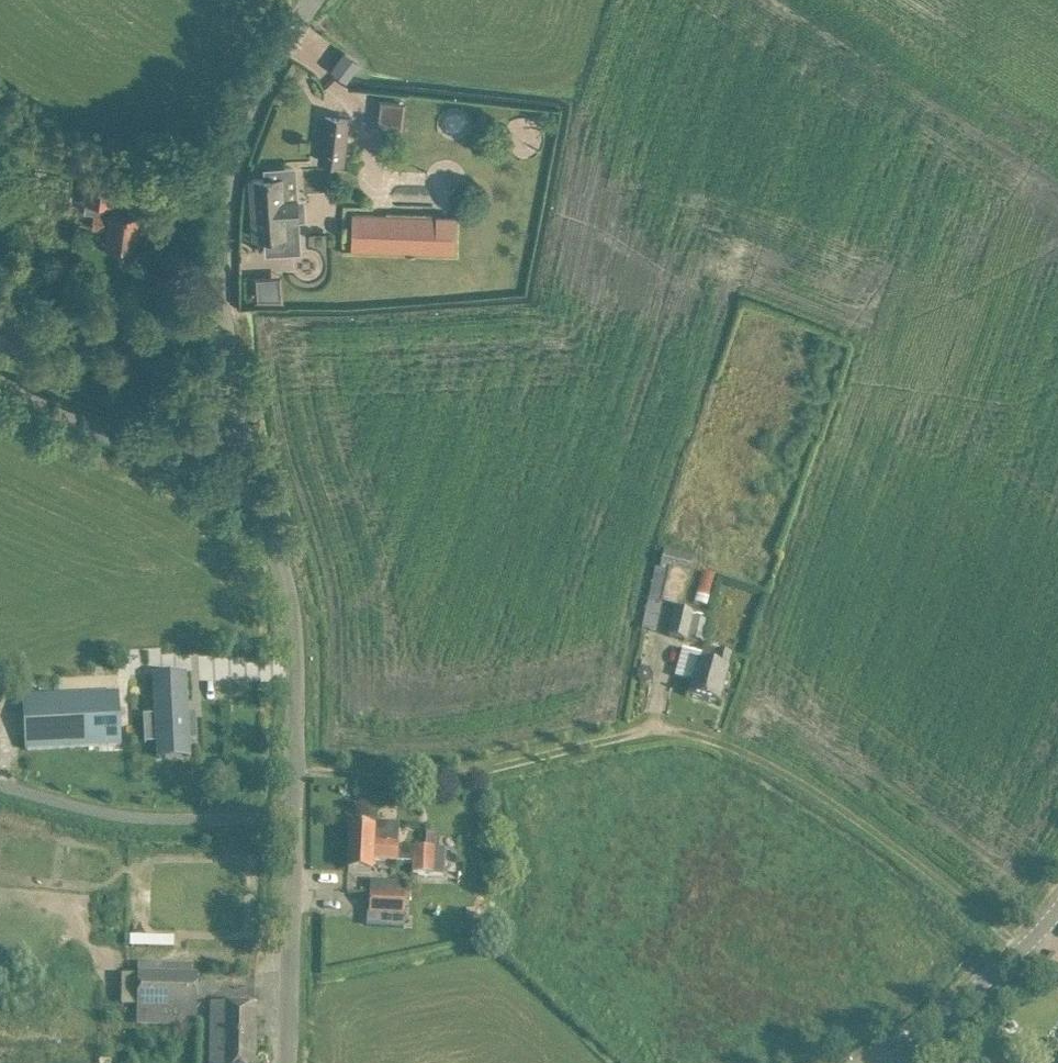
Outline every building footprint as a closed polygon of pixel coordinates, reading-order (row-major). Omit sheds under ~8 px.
[(331,68),(345,78),(358,60),(344,50),(331,68)] [(369,96),(368,121),(404,123),(405,97),(369,96)] [(319,158),(341,162),(348,118),(326,115),(319,158)] [(112,204),(116,169),(87,166),(83,201),(112,204)] [(281,176),(251,178),(255,236),(266,236),(266,252),(298,250),(295,194),(293,194),(294,198),(283,199),(281,176)] [(137,213),(116,210),(110,209),(110,212),(93,210),(92,226),(108,228),(106,246),(133,250),(137,213)] [(352,248),(374,249),(453,251),(454,216),(353,213),(352,248)] [(256,297),(281,296),(280,275),(255,276),(256,297)] [(654,632),(660,605),(674,608),(667,637),(685,642),(686,638),(701,643),(707,621),(702,619),(704,612),(682,605),(693,558),(665,549),(660,570),(657,569),(643,629),(654,632)] [(702,571),(700,594),(710,595),(713,573),(702,571)] [(132,646),(131,671),(159,672),(160,647),(132,646)] [(718,704),(724,683),(728,670),(727,670),(731,655),(704,648),(702,654),(682,649),(675,677),(692,682),(689,696),(718,704)] [(195,713),(186,714),(185,700),(188,700),(186,674),(185,674),(185,676),(153,678),(153,675),(152,675),(153,702),(155,702),(158,759),(188,757),(187,742),(196,741),(195,713)] [(23,697),(26,750),(120,745),(117,693),(23,697)] [(350,828),(348,871),(371,872),(371,860),(413,862),(412,874),(443,875),(444,863),(445,848),(438,848),(439,834),(425,834),(425,848),(398,847),(398,842),(396,842),(397,826),(377,825),(373,829),(350,828)] [(369,914),(391,915),(404,915),(405,896),(370,894),(369,914)] [(196,976),(137,976),(137,1009),(196,1009),(196,976)] [(256,1005),(211,1004),(210,1062),(254,1062),(256,1005)]
